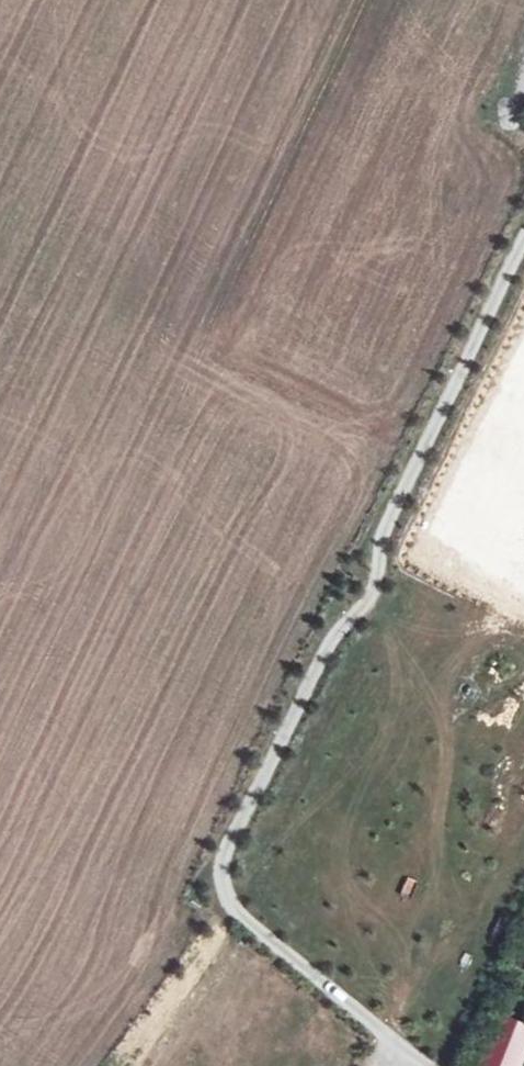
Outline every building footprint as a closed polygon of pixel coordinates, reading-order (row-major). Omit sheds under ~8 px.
[(482,1065),(523,1065),(523,1021),(503,1013),(482,1065)]
